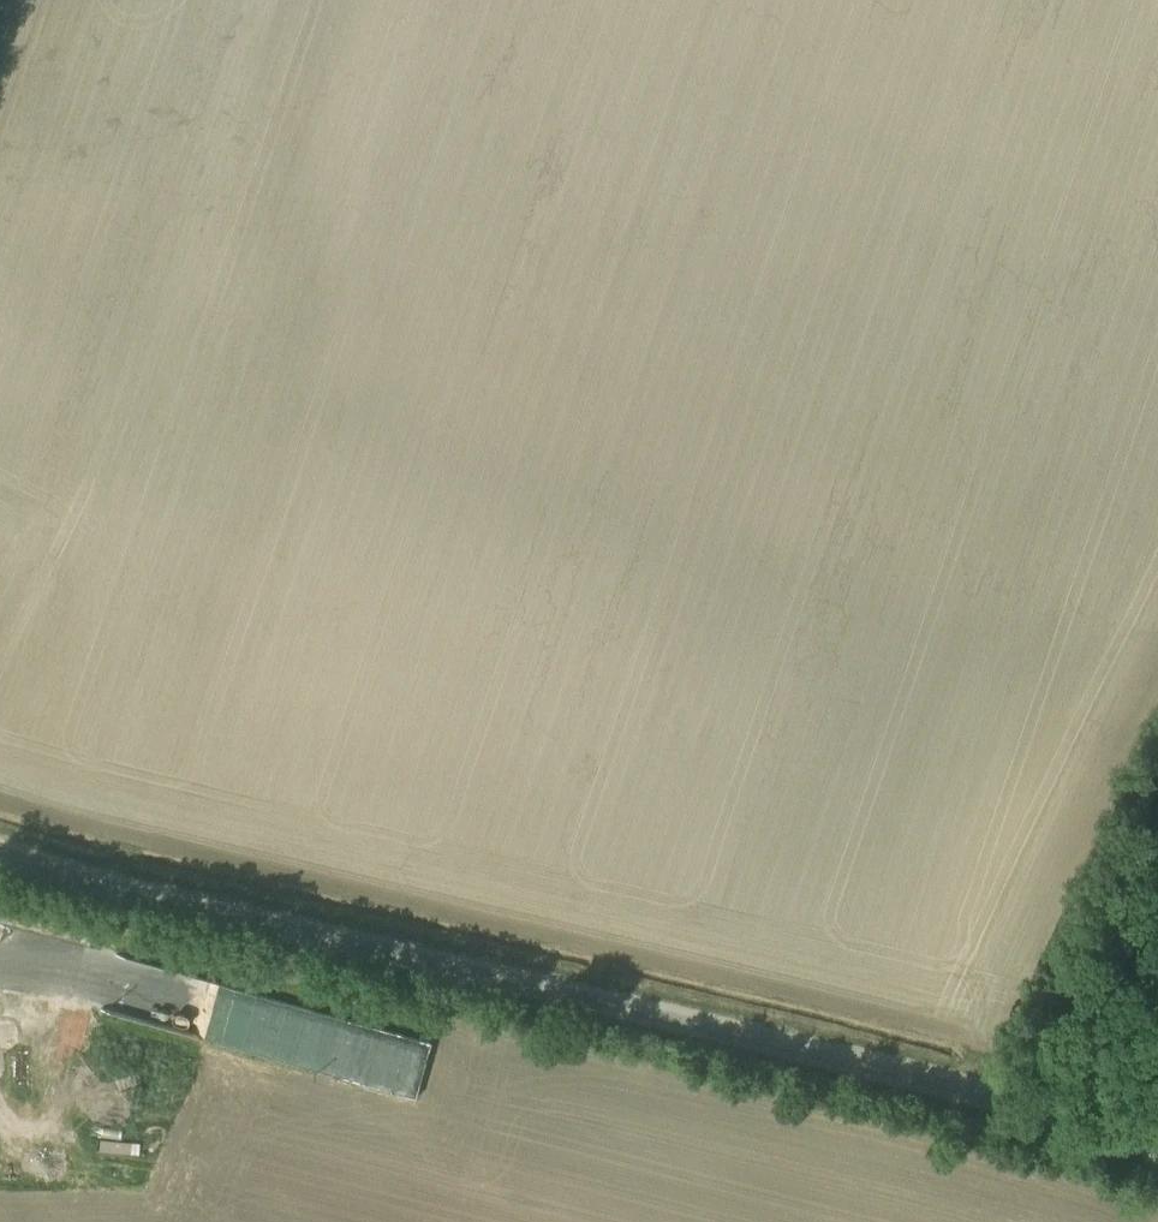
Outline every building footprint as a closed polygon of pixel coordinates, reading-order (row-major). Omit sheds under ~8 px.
[(225,1049),(419,1092),(431,1036),(237,993),(225,1049)]
